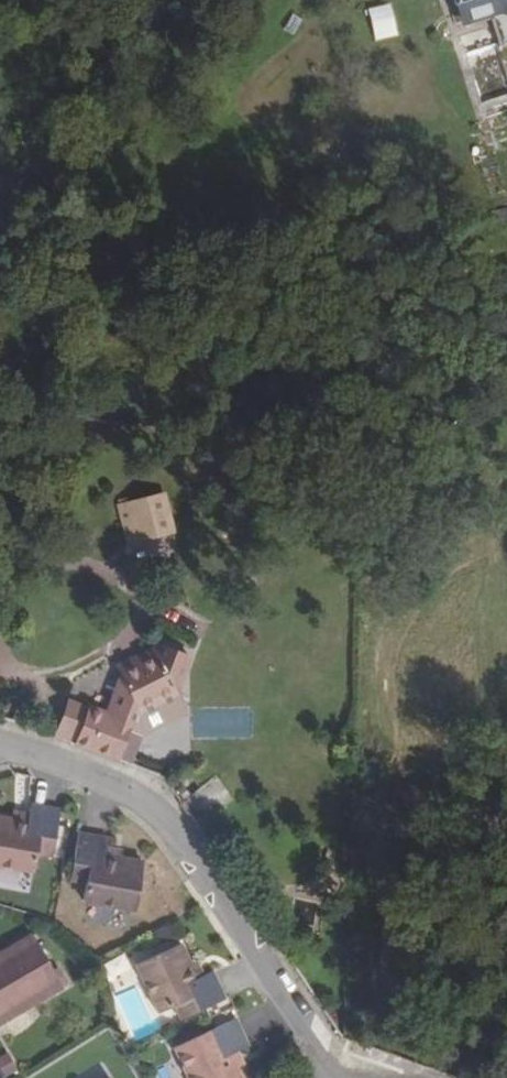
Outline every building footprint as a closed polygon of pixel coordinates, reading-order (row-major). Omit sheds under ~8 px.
[(506,14),(506,0),(454,0),(461,24),(499,12),(506,14)] [(390,4),(367,8),(373,41),(396,37),(390,4)] [(480,109),(506,101),(506,83),(496,48),(506,45),(506,22),(458,38),(480,109)] [(166,492),(116,504),(130,566),(179,553),(166,492)] [(180,690),(192,656),(165,645),(112,668),(104,707),(69,695),(55,735),(116,759),(131,730),(143,736),(188,713),(180,690)] [(187,792),(197,817),(225,806),(215,781),(187,792)] [(55,843),(61,803),(31,800),(29,810),(28,823),(13,821),(0,818),(0,863),(35,868),(38,851),(39,841),(55,843)] [(28,823),(29,810),(15,808),(13,821),(28,823)] [(86,868),(84,879),(82,896),(134,905),(142,858),(119,854),(116,854),(116,859),(104,857),(106,844),(108,834),(78,829),(72,865),(86,868)] [(54,854),(55,843),(39,841),(38,851),(54,854)] [(116,854),(119,854),(120,846),(106,844),(104,857),(116,859),(116,854)] [(70,876),(84,879),(86,868),(72,865),(70,876)] [(60,982),(29,933),(0,950),(0,1019),(60,982)] [(183,995),(190,1011),(226,993),(212,966),(204,969),(192,975),(186,965),(190,962),(189,959),(179,939),(136,960),(159,1008),(174,1000),(183,995)] [(192,975),(204,969),(197,956),(189,959),(190,962),(186,965),(192,975)] [(182,1015),(190,1011),(183,995),(174,1000),(182,1015)] [(220,1045),(229,1040),(217,1013),(156,1041),(173,1077),(225,1077),(218,1061),(213,1049),(220,1045)] [(224,1059),(220,1045),(213,1049),(218,1061),(224,1059)]
